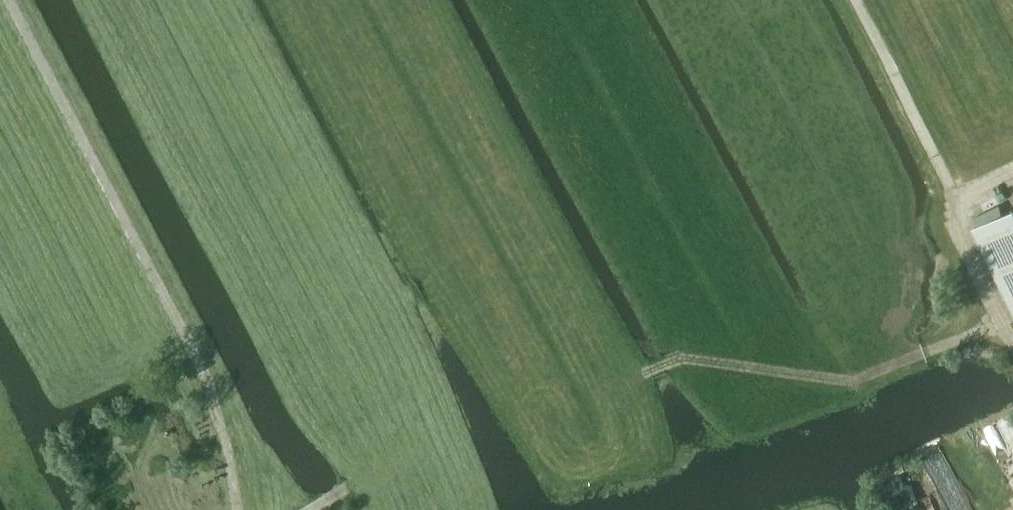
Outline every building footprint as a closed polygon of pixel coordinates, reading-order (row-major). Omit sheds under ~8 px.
[(975,228),(1012,305),(1012,210),(975,228)]
